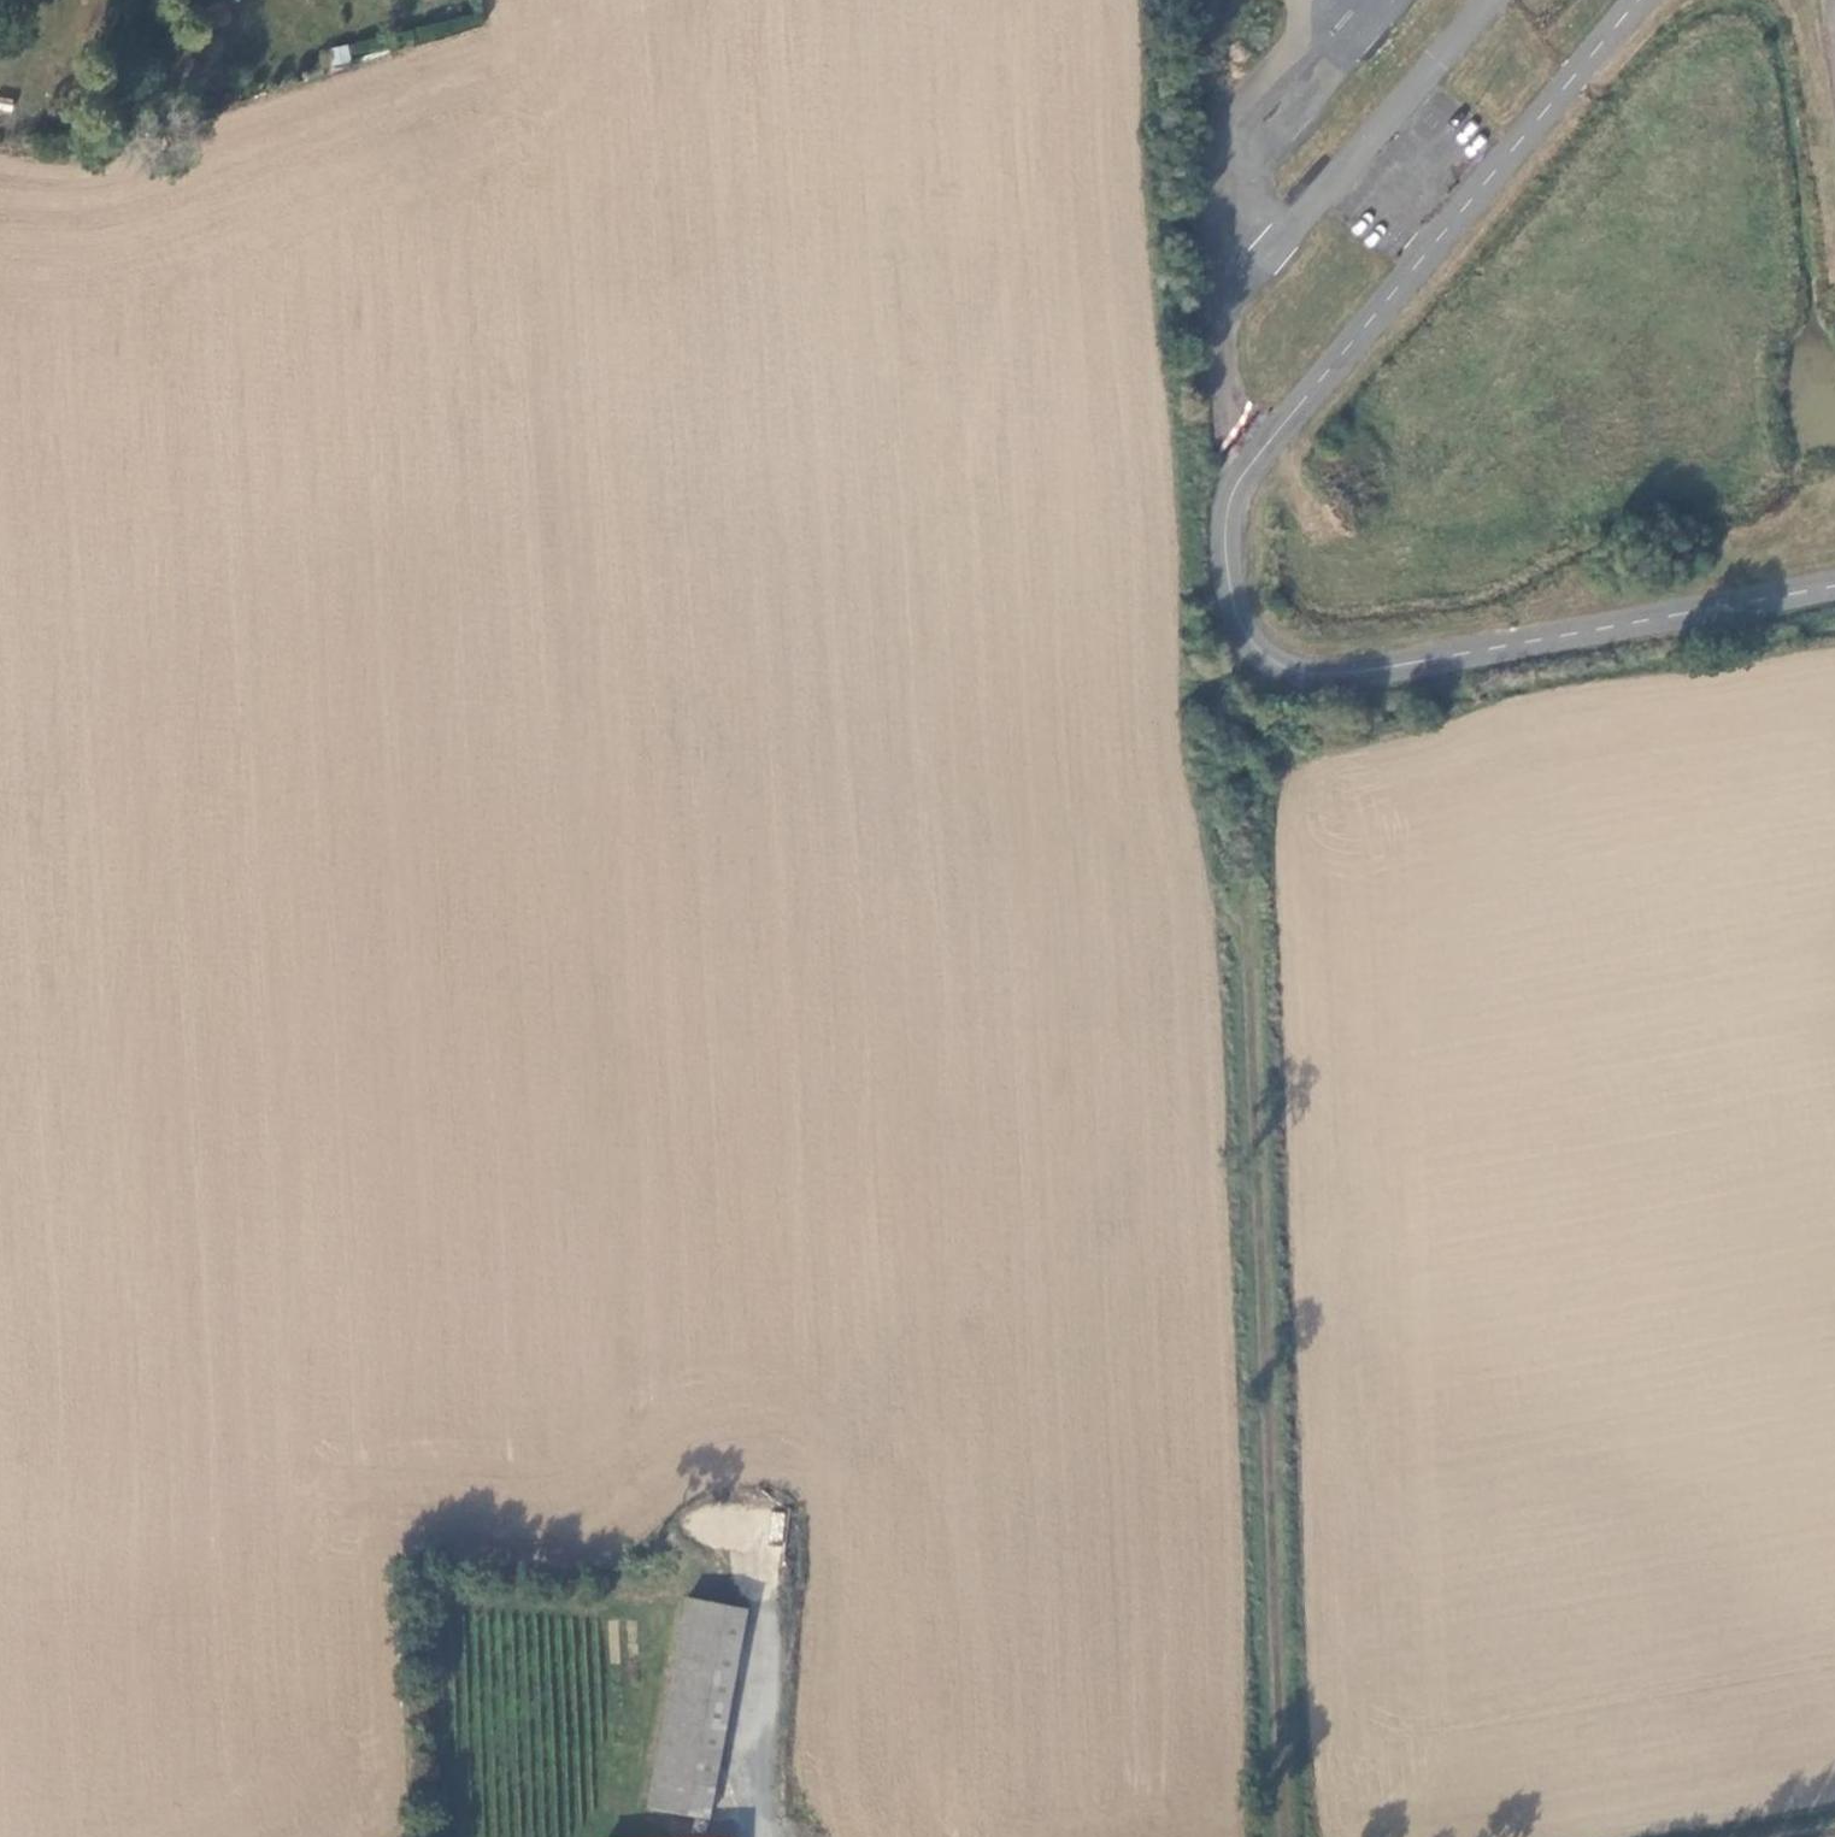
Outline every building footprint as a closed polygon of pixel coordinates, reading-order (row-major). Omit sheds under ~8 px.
[(736,1616),(677,1605),(638,1816),(697,1827),(736,1616)]
